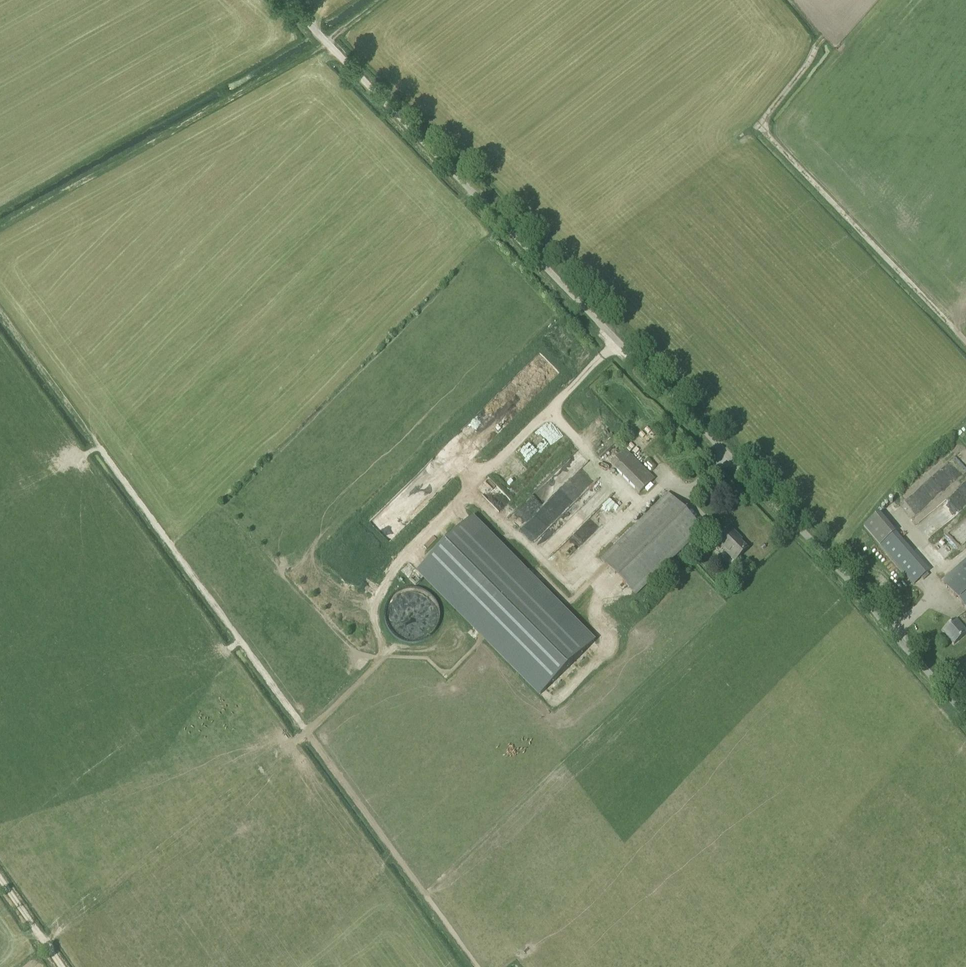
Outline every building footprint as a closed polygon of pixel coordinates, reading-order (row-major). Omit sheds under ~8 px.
[(575,511),(582,511),(582,456),(577,451),(524,503),(524,511),(540,511),(544,506),(552,514),(567,514),(567,512),(573,512),(575,511)] [(654,479),(626,451),(611,465),(639,493),(654,479)] [(927,507),(947,488),(944,485),(949,481),(940,471),(915,494),(927,507)] [(601,560),(636,595),(702,529),(668,494),(601,560)] [(914,584),(922,578),(923,580),(929,575),(927,573),(929,571),(895,532),(879,513),(863,527),(880,546),(914,584)] [(540,695),(594,642),(472,518),(417,571),(540,695)] [(930,536),(934,541),(953,527),(949,522),(930,536)] [(716,543),(735,562),(747,549),(735,538),(737,536),(731,529),(716,543)] [(965,609),(965,560),(942,581),(965,609)] [(402,606),(401,614),(426,616),(426,608),(402,606)] [(965,626),(965,612),(955,621),(942,632),(954,645),(965,634),(962,629),(965,626)]
